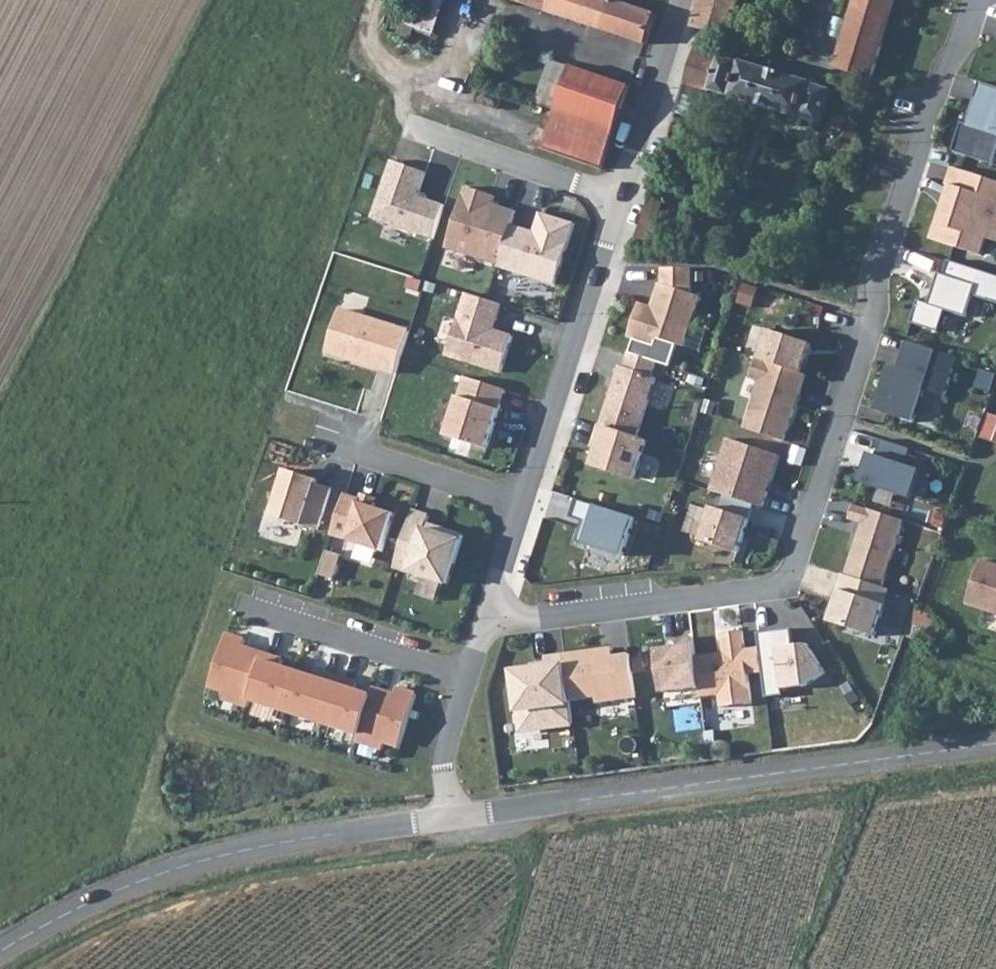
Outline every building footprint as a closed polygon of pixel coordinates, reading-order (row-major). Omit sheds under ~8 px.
[(409,25),(403,23),(398,36),(411,40),(416,28),(435,34),(447,0),(417,0),(409,25)] [(522,3),(648,44),(657,14),(613,0),(523,0),(522,3)] [(693,27),(730,36),(741,0),(701,0),(693,27)] [(873,77),(896,0),(857,0),(837,66),(873,77)] [(743,64),(696,49),(675,113),(694,119),(704,89),(755,104),(766,69),(743,62),(743,64)] [(602,170),(631,87),(572,67),(571,68),(552,62),(537,104),(557,110),(544,150),(602,170)] [(833,91),(766,69),(755,104),(823,124),(833,91)] [(980,82),(975,98),(979,100),(971,125),(963,123),(954,152),(995,165),(995,164),(995,87),(980,82)] [(840,152),(853,156),(860,132),(856,131),(859,123),(835,116),(832,127),(846,131),(840,152)] [(428,170),(392,159),(374,219),(434,237),(444,205),(420,198),(428,170)] [(952,167),(947,185),(951,187),(944,209),(942,208),(931,240),(983,256),(988,239),(995,241),(995,181),(952,167)] [(447,248),(499,265),(512,225),(516,211),(500,206),(498,211),(492,208),(495,196),(466,187),(447,248)] [(664,201),(648,196),(632,248),(648,252),(664,201)] [(499,265),(498,267),(555,285),(575,223),(541,213),(532,238),(526,237),(528,230),(512,225),(499,265)] [(950,261),(945,275),(940,273),(930,304),(920,301),(912,324),(940,333),(947,311),(967,318),(974,296),(995,303),(995,275),(950,261)] [(640,303),(629,337),(655,345),(658,338),(684,347),(701,297),(692,294),(693,269),(663,268),(663,284),(660,283),(654,300),(661,303),(659,309),(640,303)] [(502,306),(467,295),(448,357),(502,374),(513,338),(491,331),(493,322),(497,323),(502,306)] [(328,351),(397,373),(410,332),(341,310),(328,351)] [(760,360),(802,373),(811,343),(769,330),(760,360)] [(958,358),(907,341),(898,369),(888,366),(874,409),(915,422),(925,390),(946,397),(958,358)] [(601,426),(638,437),(657,378),(653,377),(658,363),(629,354),(625,368),(620,366),(601,426)] [(745,428),(786,441),(807,374),(802,373),(760,360),(757,359),(751,377),(760,381),(745,428)] [(981,369),(975,387),(992,392),(995,379),(995,374),(981,369)] [(488,450),(506,391),(466,378),(447,437),(488,450)] [(980,434),(989,437),(995,439),(995,412),(989,410),(980,434)] [(636,479),(648,441),(638,437),(601,426),(596,442),(602,444),(595,466),(636,479)] [(754,504),(764,507),(780,455),(728,438),(711,490),(726,495),(754,504)] [(911,448),(883,439),(878,456),(870,453),(861,482),(907,497),(917,468),(906,465),(911,448)] [(917,468),(907,497),(913,499),(922,470),(917,468)] [(272,516),(318,530),(332,488),(317,483),(318,479),(287,470),(272,516)] [(346,494),(333,536),(383,552),(396,514),(375,507),(377,503),(346,494)] [(739,553),(754,504),(726,495),(721,509),(712,506),(701,541),(739,553)] [(636,518),(578,499),(572,517),(584,521),(578,542),(624,556),(636,518)] [(904,520),(854,504),(849,519),(862,523),(846,574),(883,587),(904,520)] [(415,511),(397,568),(450,584),(465,536),(442,528),(440,534),(427,530),(431,516),(415,511)] [(329,551),(326,561),(340,565),(343,556),(329,551)] [(968,603),(995,612),(995,565),(982,560),(968,603)] [(326,561),(321,575),(335,579),(340,565),(326,561)] [(883,587),(846,574),(843,574),(837,590),(840,591),(830,622),(875,636),(891,589),(883,587)] [(917,611),(908,634),(920,638),(925,639),(933,616),(917,611)] [(764,673),(767,698),(785,696),(784,689),(805,686),(827,673),(808,644),(795,646),(792,629),(758,633),(760,648),(764,673)] [(718,654),(696,657),(700,687),(702,698),(720,695),(722,708),(753,703),(749,675),(746,650),(743,631),(722,633),(725,657),(719,658),(718,654)] [(247,638),(229,632),(211,688),(226,692),(224,697),(251,706),(252,700),(268,652),(245,645),(247,638)] [(663,692),(700,687),(696,657),(694,638),(677,641),(678,648),(658,651),(663,692)] [(566,656),(571,701),(598,697),(599,703),(637,698),(631,654),(615,656),(614,648),(565,654),(566,656)] [(764,673),(760,648),(746,650),(749,675),(764,673)] [(287,658),(268,652),(252,700),(290,712),(303,670),(285,665),(287,658)] [(548,668),(515,672),(523,731),(575,724),(571,701),(566,656),(547,659),(548,668)] [(326,723),(341,674),(321,668),(319,675),(303,670),(290,712),(326,723)] [(326,723),(363,734),(375,693),(358,688),(360,680),(341,674),(326,723)] [(399,692),(378,685),(375,693),(363,734),(360,741),(384,748),(386,742),(404,747),(421,693),(400,687),(399,692)]
